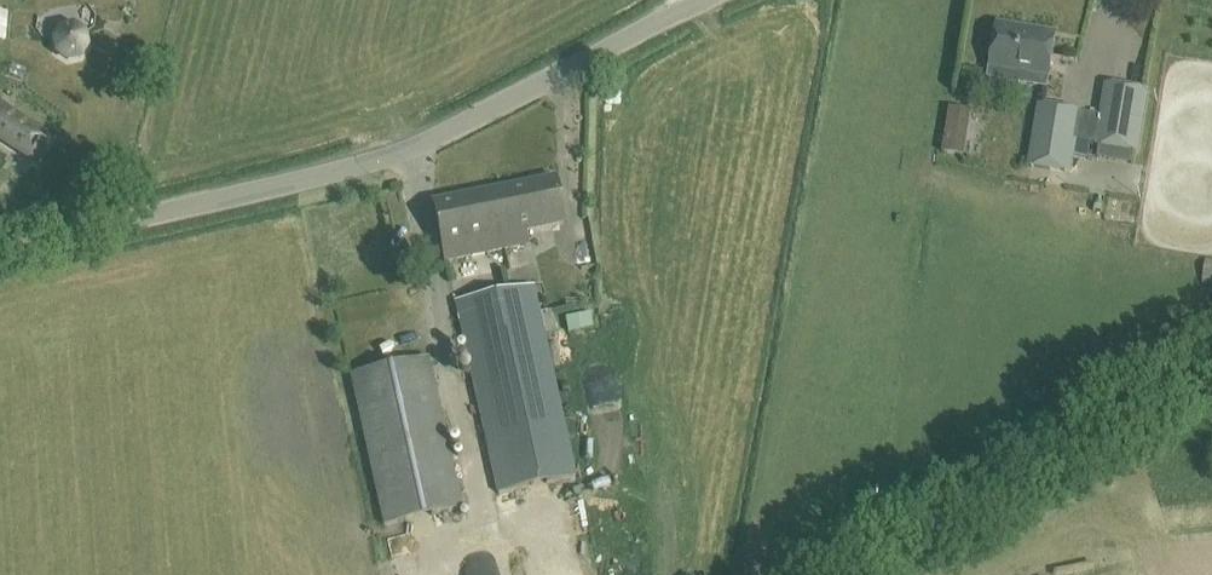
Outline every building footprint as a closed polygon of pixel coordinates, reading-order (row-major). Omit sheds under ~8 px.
[(10,9),(0,9),(0,40),(9,40),(10,9)] [(998,26),(994,50),(991,67),(1049,76),(1056,36),(998,26)] [(54,40),(54,41),(57,53),(67,60),(68,60),(79,58),(80,57),(87,48),(87,46),(84,34),(84,33),(74,28),(73,27),(61,30),(54,40)] [(1039,104),(1030,167),(1073,174),(1079,141),(1097,144),(1097,146),(1141,154),(1151,90),(1107,83),(1101,116),(1082,113),(1082,111),(1039,104)] [(38,129),(0,104),(0,139),(22,154),(38,129)] [(951,109),(944,153),(966,156),(973,112),(951,109)] [(554,179),(496,191),(507,250),(529,245),(527,233),(564,226),(554,179)] [(507,250),(496,191),(434,204),(445,262),(507,250)] [(518,286),(542,281),(538,263),(514,267),(518,286)] [(456,303),(495,495),(572,479),(533,288),(456,303)] [(350,376),(384,526),(463,508),(429,358),(350,376)]
